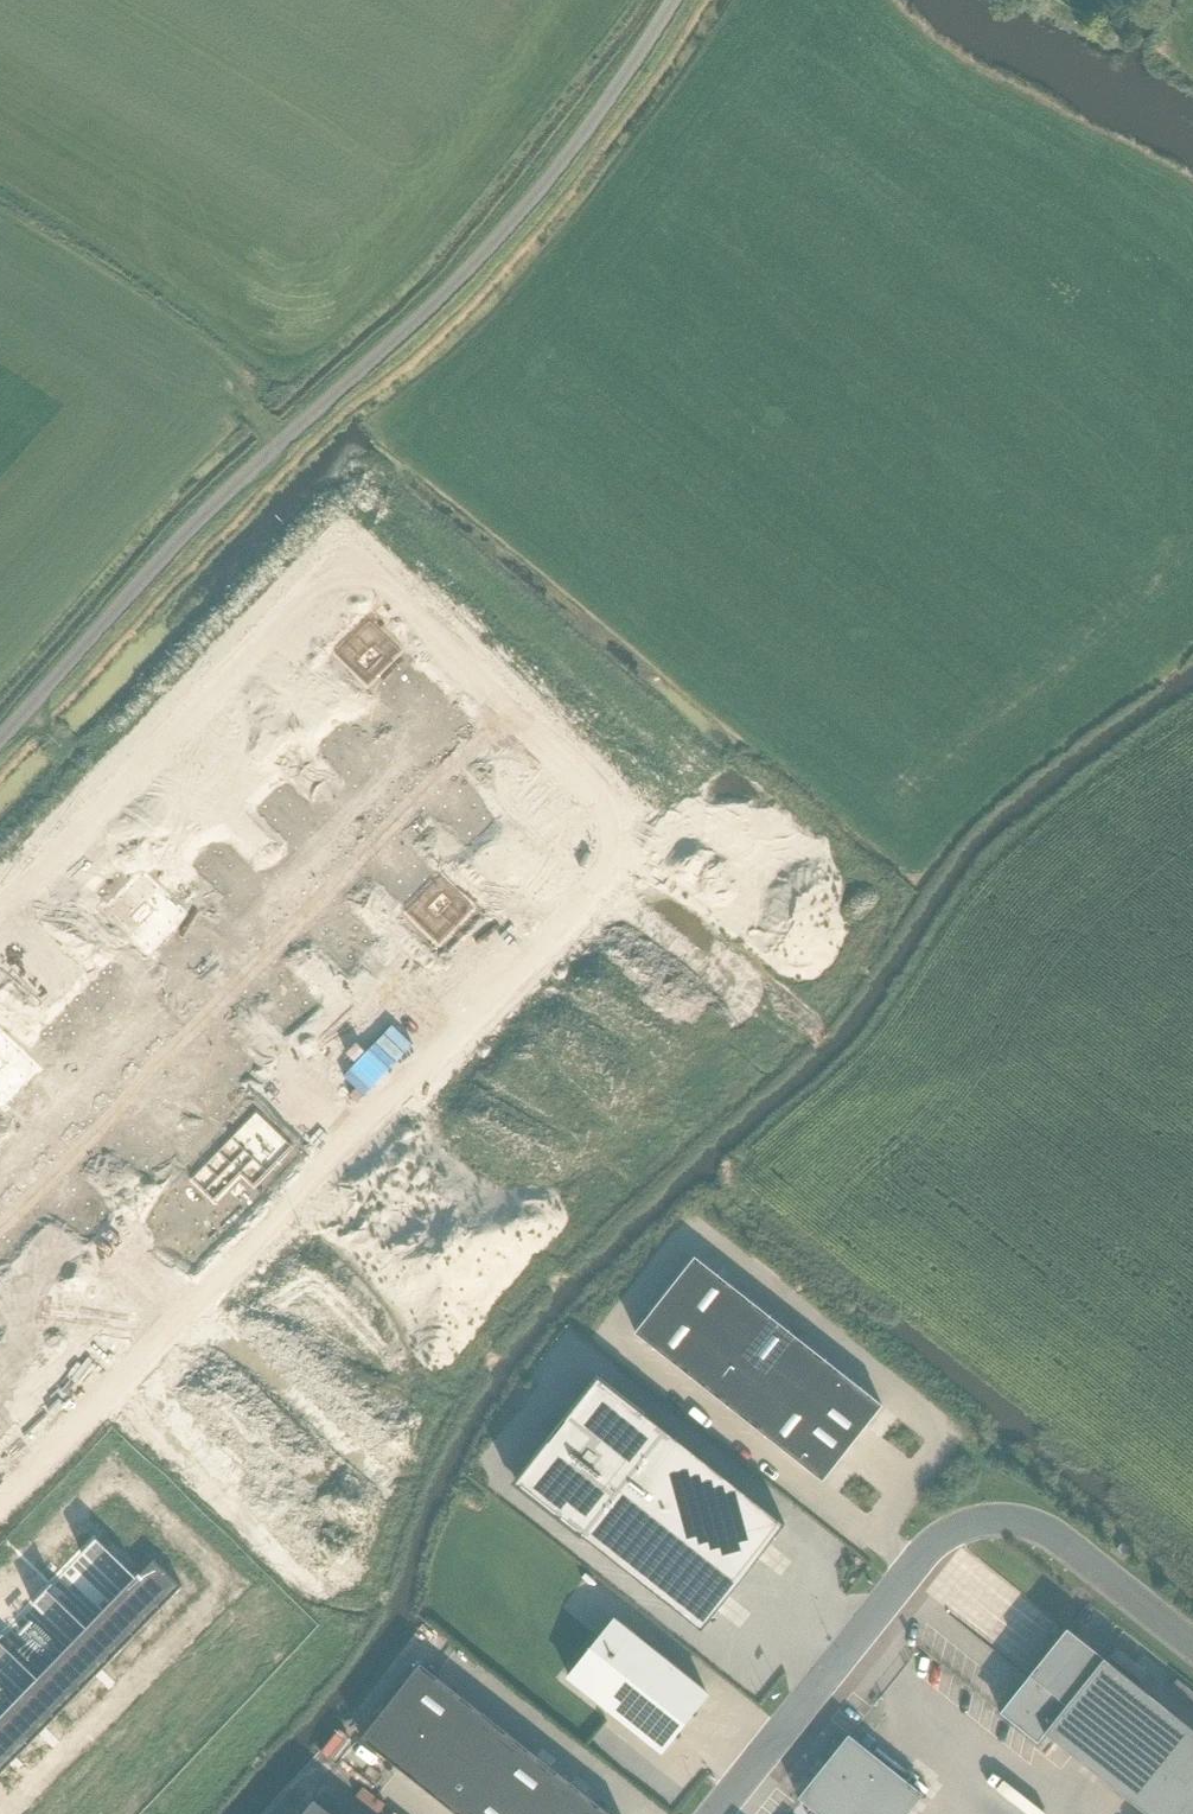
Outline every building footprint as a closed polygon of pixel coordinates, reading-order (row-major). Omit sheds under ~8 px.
[(248,1135),(167,1219),(206,1257),(235,1228),(230,1223),(240,1212),(245,1217),(287,1173),(248,1135)] [(695,1258),(636,1334),(823,1481),(882,1406),(695,1258)] [(520,1479),(519,1481),(519,1484),(520,1486),(702,1631),(785,1525),(603,1382),(602,1382),(600,1381),(598,1381),(596,1382),(566,1420),(569,1421),(551,1444),(549,1442),(520,1479)] [(183,1584),(155,1558),(137,1576),(87,1628),(39,1678),(0,1718),(0,1774),(183,1584)] [(614,1621),(569,1677),(662,1752),(708,1695),(689,1680),(689,1681),(614,1621)] [(1001,1713),(1039,1744),(1046,1734),(1145,1813),(1192,1813),(1192,1729),(1068,1629),(1001,1713)] [(362,1739),(456,1813),(611,1813),(421,1664),(362,1739)] [(924,1795),(849,1735),(798,1799),(817,1813),(909,1813),(924,1795)] [(304,1813),(361,1813),(326,1786),(304,1813)] [(1007,1800),(1023,1813),(1037,1813),(1014,1793),(1007,1800)]
